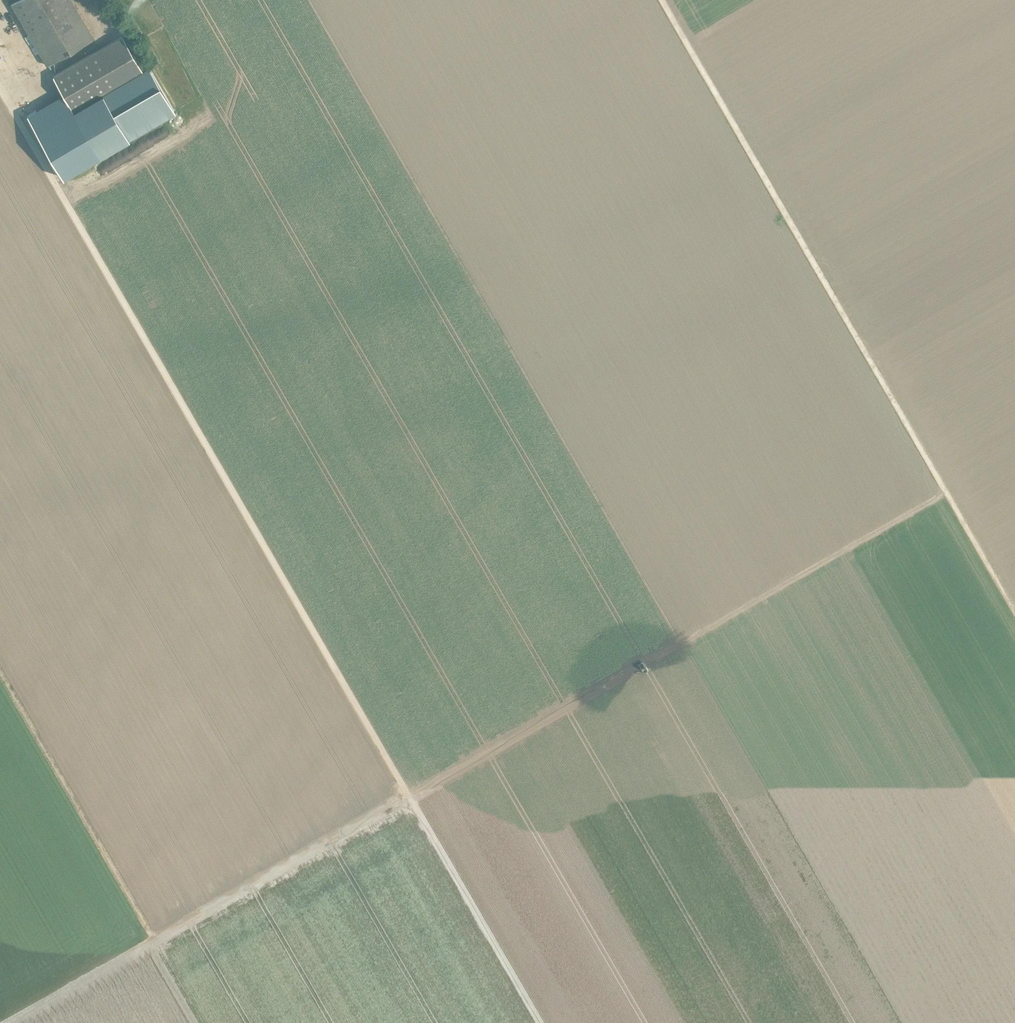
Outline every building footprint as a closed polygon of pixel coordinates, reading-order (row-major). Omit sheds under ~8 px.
[(46,65),(93,38),(71,0),(16,0),(10,3),(46,65)] [(122,36),(52,76),(98,155),(173,111),(148,67),(142,71),(122,36)] [(59,104),(44,111),(48,120),(63,113),(59,104)]
